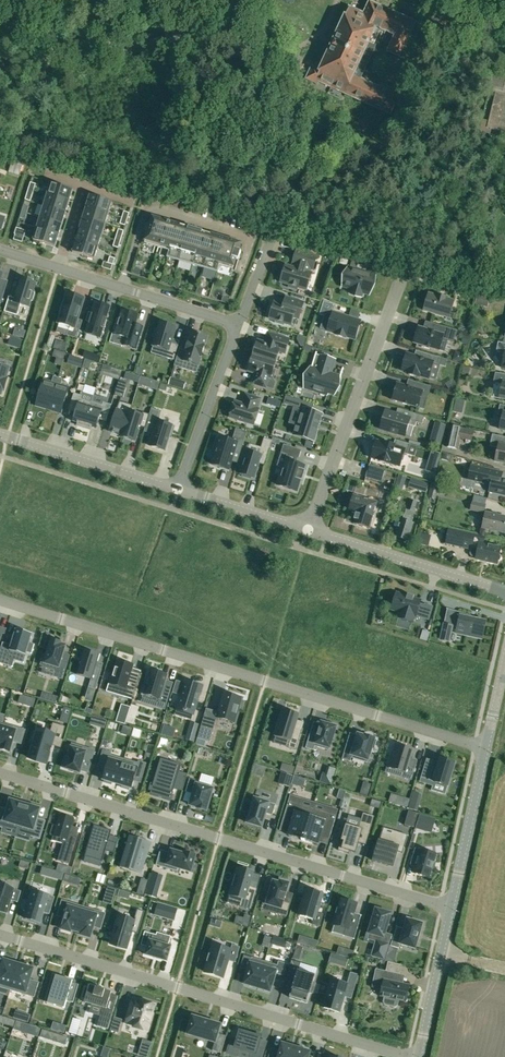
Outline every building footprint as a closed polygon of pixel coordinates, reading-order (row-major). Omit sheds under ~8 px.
[(406,39),(414,23),(370,2),(364,15),(349,8),(327,55),(325,56),(323,62),(323,64),(321,69),(312,65),(306,79),(317,84),(319,81),(390,113),(399,93),(389,88),(387,92),(377,87),(376,86),(371,83),(369,84),(358,79),(382,28),(387,30),(388,32),(393,34),(395,34),(396,34),(388,51),(399,56),(407,39),(406,39)] [(504,83),(504,76),(493,74),(491,80),(504,83)] [(491,80),(490,86),(503,90),(504,83),(491,80)] [(502,107),(499,120),(504,122),(504,96),(496,94),(493,105),(502,107)] [(51,183),(47,194),(69,201),(73,190),(51,183)] [(66,213),(69,201),(47,194),(44,206),(66,213)] [(90,195),(87,207),(108,213),(112,202),(90,195)] [(62,224),(66,213),(44,206),(40,217),(62,224)] [(105,225),(108,213),(87,207),(83,218),(105,225)] [(59,235),(62,224),(40,217),(37,228),(59,235)] [(142,250),(156,254),(166,221),(152,217),(150,224),(148,224),(145,232),(147,233),(142,250)] [(83,218),(80,229),(101,236),(105,225),(83,218)] [(177,224),(166,221),(156,254),(168,257),(177,224)] [(189,228),(177,224),(168,257),(179,261),(189,228)] [(55,247),(59,235),(37,228),(33,240),(55,247)] [(179,261),(192,265),(202,232),(189,228),(179,261)] [(98,247),(101,236),(80,229),(76,240),(98,247)] [(213,235),(202,232),(192,265),(204,268),(213,235)] [(204,268),(217,272),(227,239),(213,235),(204,268)] [(236,259),(238,259),(241,251),(238,250),(241,243),(227,239),(217,272),(231,276),(236,259)] [(94,259),(98,247),(76,240),(72,252),(94,259)] [(321,241),(318,250),(336,255),(338,246),(321,241)] [(340,256),(352,259),(350,268),(349,267),(343,286),(352,289),(351,293),(361,296),(362,292),(369,294),(375,276),(356,270),(359,261),(361,262),(364,252),(343,246),(340,256)] [(313,269),(317,257),(296,250),(293,263),(296,264),(294,268),(285,266),(284,269),(283,269),(280,278),(282,278),(280,282),(289,285),(289,287),(297,289),(298,287),(307,290),(311,273),(309,273),(310,268),(313,269)] [(35,293),(32,293),(35,283),(21,279),(15,298),(9,297),(4,312),(17,316),(21,304),(28,306),(30,300),(32,301),(35,293)] [(484,306),(487,295),(479,292),(476,303),(484,306)] [(83,298),(68,294),(65,304),(62,303),(59,313),(62,314),(60,324),(69,327),(66,336),(77,339),(82,321),(77,320),(83,298)] [(438,296),(429,294),(424,310),(449,318),(454,301),(445,299),(445,297),(438,295),(438,296)] [(286,297),(283,305),(274,302),(273,306),(271,305),(269,314),(270,314),(269,318),(276,320),(275,323),(284,325),(284,323),(291,325),(294,317),(299,318),(304,303),(286,297)] [(100,338),(110,307),(95,302),(92,314),(89,313),(86,321),(89,322),(86,333),(100,338)] [(346,337),(355,339),(360,321),(333,312),(333,313),(326,310),(324,316),(331,318),(327,331),(336,334),(336,335),(345,338),(346,337)] [(138,315),(122,311),(119,320),(118,319),(114,329),(116,330),(115,334),(125,338),(123,345),(136,349),(140,333),(133,331),(135,324),(138,315)] [(163,324),(160,323),(158,331),(154,330),(152,338),(155,339),(153,346),(167,351),(165,359),(173,361),(178,346),(170,344),(175,328),(172,327),(173,326),(163,323),(163,324)] [(457,331),(431,323),(429,330),(418,327),(414,343),(423,346),(423,347),(432,349),(432,348),(439,350),(444,351),(447,341),(454,343),(457,331)] [(192,363),(198,365),(207,337),(201,335),(201,334),(198,334),(192,332),(186,351),(179,349),(174,365),(182,368),(184,360),(189,362),(189,363),(192,364),(192,363)] [(253,356),(276,363),(279,351),(283,353),(286,351),(288,344),(286,344),(287,339),(269,333),(266,341),(267,341),(267,343),(266,344),(265,343),(257,341),(257,343),(255,342),(253,350),(254,350),(253,356)] [(304,347),(307,338),(298,336),(297,339),(301,346),(304,347)] [(23,340),(11,337),(8,345),(20,349),(23,340)] [(64,343),(56,341),(54,348),(64,352),(66,344),(64,343)] [(498,342),(496,350),(498,352),(504,354),(502,367),(504,368),(504,343),(498,342)] [(414,357),(406,354),(401,370),(409,372),(408,375),(418,377),(419,375),(429,378),(433,363),(438,364),(440,358),(416,350),(414,357)] [(101,356),(85,351),(83,358),(98,363),(101,356)] [(326,394),(327,391),(333,393),(336,386),(337,386),(337,387),(338,387),(341,377),(329,373),(332,366),(334,359),(322,355),(321,356),(316,354),(311,368),(311,367),(305,388),(318,391),(326,394)] [(276,363),(253,356),(251,361),(249,361),(247,368),(249,369),(248,371),(255,373),(256,372),(257,373),(256,376),(255,375),(252,383),(268,388),(268,387),(266,387),(269,377),(273,379),(276,370),(274,369),(276,363)] [(84,359),(77,357),(74,366),(81,368),(84,359)] [(85,360),(83,367),(89,369),(92,362),(85,360)] [(1,395),(2,391),(3,391),(8,376),(7,376),(9,370),(0,367),(0,394),(1,395)] [(496,373),(494,382),(503,384),(500,398),(504,399),(504,375),(496,373)] [(49,409),(58,378),(54,377),(52,383),(44,380),(36,405),(49,409)] [(58,378),(49,409),(61,413),(69,388),(61,385),(63,379),(58,378)] [(171,378),(169,384),(184,389),(186,382),(171,378)] [(128,382),(119,380),(114,395),(123,398),(128,382)] [(159,383),(153,381),(150,388),(156,390),(159,383)] [(422,395),(426,396),(429,386),(412,381),(410,387),(397,384),(392,400),(418,408),(422,395)] [(70,406),(77,408),(73,421),(78,423),(77,425),(84,427),(92,402),(81,399),(82,396),(74,393),(70,406)] [(234,402),(230,417),(237,419),(237,421),(246,424),(246,422),(254,424),(259,409),(257,409),(260,399),(246,394),(243,404),(234,402)] [(283,404),(302,409),(294,434),(314,440),(322,415),(309,411),(311,403),(286,396),(283,404)] [(267,403),(273,405),(275,398),(269,397),(267,403)] [(122,435),(130,412),(132,405),(119,401),(110,431),(122,435)] [(111,405),(103,402),(102,405),(92,402),(84,427),(90,430),(91,427),(96,428),(99,419),(100,415),(108,417),(111,405)] [(153,434),(150,445),(165,450),(170,435),(172,436),(175,426),(158,421),(161,411),(152,408),(144,431),(153,434)] [(141,415),(130,412),(122,435),(122,437),(134,440),(139,427),(145,428),(149,414),(142,412),(141,415)] [(422,424),(424,416),(411,413),(410,419),(385,412),(380,428),(389,431),(389,433),(396,435),(397,433),(405,436),(408,425),(415,427),(416,422),(422,424)] [(473,431),(452,426),(447,448),(456,449),(459,437),(472,440),(473,431)] [(212,465),(228,470),(234,452),(240,454),(247,432),(236,428),(232,441),(220,437),(219,440),(217,439),(214,449),(216,450),(212,465)] [(489,446),(498,448),(495,461),(504,463),(504,437),(492,434),(489,446)] [(248,451),(241,473),(243,474),(242,476),(251,479),(251,477),(254,477),(258,463),(264,465),(272,440),(264,438),(259,454),(248,451)] [(389,463),(400,466),(401,461),(403,461),(405,456),(403,455),(403,453),(407,454),(410,444),(395,440),(393,445),(385,443),(376,441),(371,458),(380,460),(379,461),(389,464),(389,463)] [(278,485),(296,491),(300,480),(302,481),(303,478),(305,473),(304,473),(305,471),(303,470),(304,466),(296,463),(298,458),(299,459),(302,450),(284,445),(281,453),(287,455),(278,485)] [(426,470),(436,473),(440,453),(432,450),(426,470)] [(369,465),(367,472),(384,477),(386,470),(369,465)] [(470,468),(467,480),(491,485),(489,492),(504,495),(504,481),(501,480),(502,473),(470,466),(470,468)] [(411,478),(408,487),(426,492),(429,484),(411,478)] [(431,483),(427,499),(435,501),(438,484),(431,483)] [(353,497),(349,511),(357,514),(357,515),(355,515),(353,521),(355,521),(354,524),(368,529),(376,504),(353,497)] [(404,515),(402,520),(400,520),(395,537),(408,541),(413,524),(411,523),(413,518),(412,518),(415,508),(418,509),(420,503),(410,500),(405,515),(404,515)] [(472,502),(471,510),(483,512),(485,505),(472,502)] [(482,528),(504,533),(504,528),(504,517),(485,513),(482,528)] [(484,537),(457,531),(447,528),(443,543),(478,551),(476,559),(497,564),(497,561),(500,560),(501,557),(499,555),(501,547),(483,543),(484,537)] [(432,536),(422,533),(420,544),(430,546),(432,536)] [(396,593),(392,609),(400,612),(399,618),(412,622),(414,616),(416,616),(428,620),(433,607),(425,604),(425,605),(419,604),(420,601),(413,599),(414,596),(408,594),(407,597),(396,593)] [(446,609),(455,611),(452,624),(458,625),(457,630),(467,632),(466,635),(471,636),(481,638),(485,622),(470,618),(471,616),(471,615),(446,608),(446,609)] [(440,639),(449,641),(452,626),(444,624),(440,639)] [(7,658),(24,663),(27,652),(31,654),(34,644),(30,643),(32,634),(16,629),(11,645),(10,647),(2,645),(0,651),(0,656),(7,658)] [(423,630),(420,639),(427,641),(429,632),(423,630)] [(62,679),(69,657),(63,655),(66,645),(61,644),(61,643),(51,640),(46,657),(44,656),(41,665),(57,670),(55,677),(62,679)] [(96,690),(102,669),(95,667),(99,654),(84,650),(77,675),(91,679),(89,687),(96,690)] [(117,660),(110,684),(129,689),(127,697),(133,699),(141,674),(132,671),(133,665),(117,660)] [(153,671),(151,670),(144,694),(159,698),(156,707),(165,709),(171,688),(164,685),(167,675),(161,673),(162,671),(154,669),(153,671)] [(187,711),(194,713),(197,700),(199,701),(201,695),(199,694),(202,686),(185,680),(184,683),(176,681),(172,693),(181,696),(177,708),(184,710),(183,711),(187,712),(187,711)] [(216,717),(234,723),(238,708),(240,709),(242,702),(240,701),(241,698),(224,693),(218,712),(216,717)] [(59,697),(52,695),(50,702),(57,704),(59,697)] [(35,699),(29,697),(27,706),(33,708),(35,699)] [(294,728),(298,715),(296,714),(296,712),(287,709),(286,711),(283,711),(276,736),(290,740),(288,747),(296,750),(302,731),(294,728)] [(68,723),(70,717),(62,715),(60,721),(68,723)] [(135,717),(128,715),(126,723),(133,725),(135,717)] [(107,719),(100,717),(98,725),(105,727),(107,719)] [(215,725),(202,721),(198,738),(210,742),(215,725)] [(311,731),(306,748),(314,750),(315,746),(329,750),(337,724),(328,722),(328,724),(321,722),(318,733),(311,731)] [(2,723),(0,732),(0,748),(0,749),(10,752),(13,741),(21,744),(25,730),(2,723)] [(54,739),(61,741),(65,727),(53,723),(49,735),(37,731),(29,758),(46,763),(54,739)] [(191,723),(186,740),(193,742),(198,725),(191,723)] [(355,745),(347,742),(342,759),(350,762),(351,758),(367,763),(372,748),(374,749),(376,740),(374,740),(375,738),(365,735),(365,736),(358,734),(355,745)] [(65,768),(80,773),(83,762),(90,764),(95,750),(72,744),(68,757),(66,756),(63,766),(65,766),(65,768)] [(395,745),(393,753),(392,753),(387,767),(404,772),(403,777),(411,780),(417,761),(409,759),(412,750),(395,745)] [(103,750),(98,766),(106,768),(103,780),(105,780),(104,782),(111,784),(112,782),(117,784),(124,759),(111,755),(111,753),(103,750)] [(181,765),(161,758),(153,783),(151,783),(148,790),(151,791),(150,794),(170,800),(173,792),(174,789),(183,791),(188,774),(179,772),(181,765)] [(448,786),(455,763),(440,758),(437,768),(425,764),(421,778),(448,786)] [(135,777),(142,779),(147,763),(139,761),(138,763),(124,759),(117,784),(122,786),(122,788),(129,790),(129,788),(131,788),(135,777)] [(293,776),(281,772),(278,784),(290,787),(293,776)] [(331,785),(334,776),(325,773),(323,772),(320,782),(331,785)] [(193,794),(190,805),(197,807),(197,808),(206,811),(214,787),(190,779),(186,792),(193,794)] [(247,823),(262,827),(266,814),(272,816),(276,804),(254,798),(247,823)] [(372,799),(370,806),(379,809),(381,802),(372,799)] [(25,805),(21,804),(21,803),(20,803),(10,800),(7,809),(0,807),(0,827),(2,828),(3,828),(4,824),(18,829),(25,805)] [(417,811),(420,803),(410,801),(408,809),(417,811)] [(288,803),(281,824),(291,827),(288,835),(301,839),(301,840),(303,840),(312,810),(295,805),(288,803)] [(31,837),(40,839),(46,821),(37,818),(40,809),(30,806),(29,806),(25,805),(18,829),(32,833),(31,837)] [(312,810),(303,840),(304,841),(304,840),(318,844),(320,836),(329,839),(336,817),(329,815),(312,810)] [(409,811),(404,825),(414,828),(418,814),(409,811)] [(343,832),(338,850),(349,853),(349,851),(355,853),(358,843),(366,845),(374,816),(363,813),(359,828),(346,824),(343,832)] [(78,834),(70,832),(74,819),(60,815),(56,827),(53,826),(50,834),(53,835),(52,840),(63,844),(58,860),(69,864),(78,834)] [(416,828),(425,830),(429,818),(420,815),(416,828)] [(85,856),(102,862),(112,830),(94,825),(85,856)] [(374,843),(371,854),(375,855),(373,861),(384,864),(392,867),(395,858),(397,852),(402,853),(408,835),(394,831),(393,835),(382,832),(378,844),(374,843)] [(129,870),(142,874),(151,844),(139,840),(140,839),(129,836),(122,860),(131,863),(129,870)] [(413,873),(429,878),(432,869),(434,869),(436,863),(434,863),(437,854),(420,849),(415,848),(411,863),(416,864),(413,873)] [(161,850),(156,865),(177,871),(178,868),(191,872),(196,855),(186,852),(185,854),(171,850),(170,853),(161,850)] [(29,863),(21,860),(19,867),(27,869),(29,863)] [(237,868),(229,895),(230,895),(241,898),(239,906),(251,909),(251,908),(249,908),(251,902),(253,902),(258,888),(249,885),(253,874),(247,872),(247,871),(237,868)] [(50,869),(48,877),(59,880),(61,872),(50,869)] [(157,897),(163,875),(152,872),(146,894),(157,897)] [(285,894),(289,883),(280,881),(280,883),(273,881),(270,893),(268,893),(265,901),(267,902),(267,904),(280,908),(278,914),(286,917),(290,904),(283,902),(283,901),(284,901),(286,894),(285,894)] [(21,891),(0,885),(0,911),(7,913),(10,900),(18,902),(21,891)] [(307,889),(299,915),(300,915),(313,919),(314,919),(312,924),(320,927),(323,914),(317,912),(318,911),(318,908),(319,908),(321,903),(320,902),(323,894),(307,889)] [(24,918),(40,923),(44,910),(50,911),(55,897),(48,895),(48,896),(33,891),(30,901),(27,900),(23,911),(26,912),(24,918)] [(354,939),(360,919),(353,917),(354,913),(357,904),(341,899),(338,909),(337,908),(335,914),(336,914),(333,925),(334,925),(345,928),(343,936),(354,939)] [(76,932),(84,907),(62,900),(57,916),(64,918),(61,929),(70,932),(71,930),(76,932)] [(177,909),(158,903),(155,915),(174,920),(177,909)] [(84,907),(76,932),(81,933),(81,935),(90,938),(93,927),(101,929),(106,913),(84,907)] [(120,947),(127,949),(132,932),(138,934),(145,911),(137,909),(135,918),(134,922),(118,917),(110,944),(117,946),(120,947)] [(384,937),(391,914),(377,910),(370,933),(384,937)] [(244,918),(241,925),(248,927),(251,916),(245,914),(244,918)] [(404,929),(397,927),(391,946),(399,948),(400,944),(415,948),(423,923),(407,919),(404,929)] [(282,929),(276,927),(274,934),(280,936),(282,929)] [(167,961),(171,946),(155,941),(157,935),(145,931),(141,944),(148,946),(145,954),(167,961)] [(273,936),(271,944),(284,948),(286,940),(273,936)] [(318,941),(310,939),(308,946),(315,948),(318,941)] [(384,958),(389,943),(377,940),(373,954),(384,958)] [(207,962),(204,972),(223,977),(228,960),(235,962),(240,947),(232,945),(231,950),(213,944),(210,954),(209,954),(207,962)] [(295,952),(301,954),(303,947),(297,945),(295,952)] [(347,949),(345,956),(352,959),(354,951),(347,949)] [(332,953),(329,962),(346,967),(348,958),(332,953)] [(257,988),(265,961),(252,958),(244,984),(257,988)] [(13,962),(4,960),(0,971),(0,987),(10,990),(18,965),(13,963),(13,962)] [(310,992),(313,993),(316,983),(313,982),(315,975),(298,970),(301,963),(291,960),(287,975),(295,978),(289,997),(307,1003),(310,992)] [(265,961),(257,988),(270,992),(275,974),(283,976),(286,964),(278,961),(277,965),(265,961)] [(10,990),(34,997),(39,982),(30,979),(33,968),(23,965),(23,966),(18,965),(10,990)] [(397,1004),(398,1000),(406,1002),(409,985),(398,983),(400,974),(376,969),(372,983),(383,985),(380,996),(383,997),(382,1002),(384,1004),(394,1007),(397,1004)] [(351,999),(359,975),(350,972),(347,984),(332,979),(324,1008),(339,1012),(344,997),(351,999)] [(73,980),(54,975),(46,1002),(64,1008),(73,980)] [(319,993),(327,996),(330,985),(322,983),(319,993)] [(88,988),(85,987),(82,998),(85,999),(84,1002),(103,1008),(97,1026),(108,1029),(118,996),(111,994),(112,992),(89,985),(88,988)] [(141,1003),(133,1000),(126,1022),(135,1025),(134,1027),(146,1030),(154,1005),(142,1001),(141,1003)] [(31,1015),(15,1010),(13,1018),(28,1022),(31,1015)] [(210,1021),(203,1019),(193,1016),(187,1034),(215,1042),(212,1051),(221,1053),(226,1036),(218,1034),(221,1025),(210,1021)] [(118,1032),(122,1020),(115,1018),(111,1030),(118,1032)] [(40,1029),(28,1025),(25,1033),(37,1037),(40,1029)] [(47,1039),(49,1032),(42,1029),(40,1037),(47,1039)] [(261,1036),(255,1035),(240,1030),(237,1041),(231,1039),(227,1053),(238,1056),(239,1056),(240,1051),(250,1054),(249,1056),(262,1056),(265,1049),(258,1047),(260,1039),(261,1036)] [(296,1047),(282,1043),(278,1054),(270,1052),(268,1056),(293,1056),(296,1047)] [(293,1056),(308,1056),(310,1051),(296,1047),(293,1056)] [(110,1050),(104,1048),(101,1056),(108,1056),(110,1050)]
